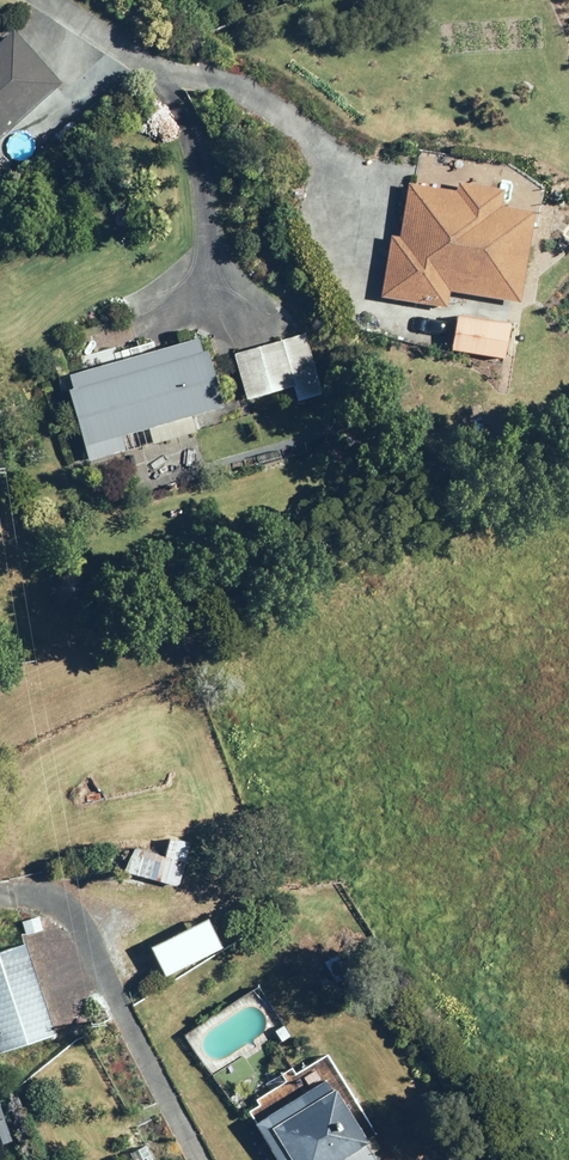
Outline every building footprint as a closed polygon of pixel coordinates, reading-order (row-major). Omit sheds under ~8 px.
[(63,83),(15,29),(0,43),(0,140),(63,83)] [(459,191),(410,183),(401,238),(393,237),(383,297),(449,308),(452,291),(522,303),(537,212),(503,207),(506,189),(461,181),(459,191)] [(511,324),(459,315),(453,350),(505,359),(511,324)] [(305,334),(238,354),(250,399),(295,386),(299,400),(322,393),(305,334)] [(127,451),(123,436),(224,409),(208,349),(201,351),(198,340),(70,375),(74,390),(71,391),(90,461),(127,451)] [(157,880),(179,887),(186,864),(164,857),(157,880)] [(209,919),(152,948),(166,977),(224,948),(209,919)] [(57,1037),(29,945),(0,954),(0,1054),(57,1037)] [(309,1092),(258,1124),(281,1159),(378,1159),(373,1153),(381,1148),(373,1136),(368,1139),(357,1121),(362,1118),(354,1105),(349,1108),(337,1089),(334,1091),(315,1061),(296,1072),(309,1092)]
